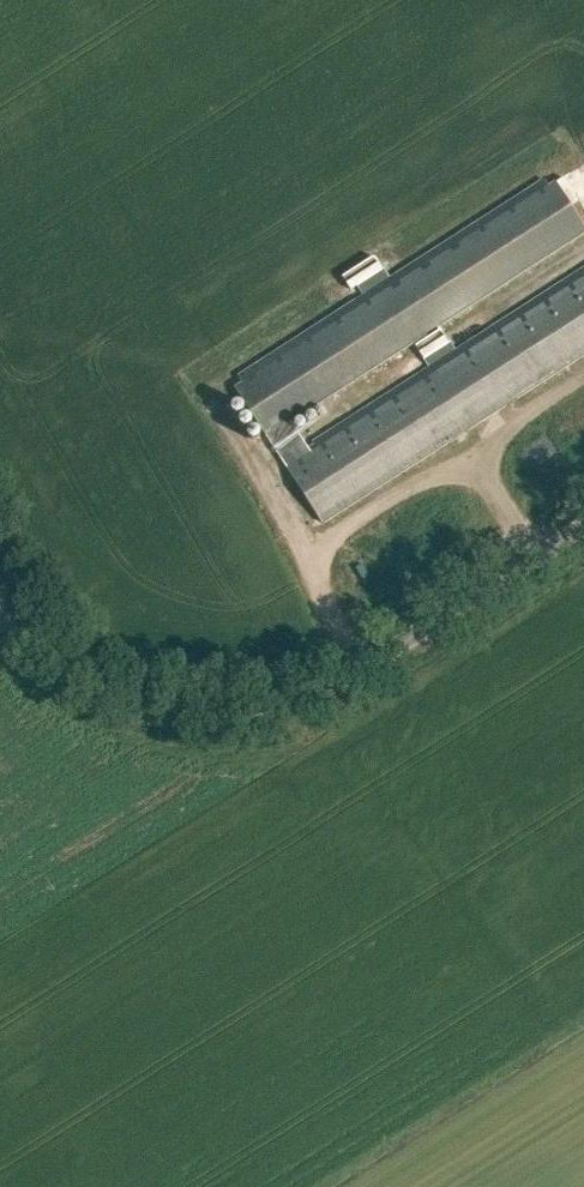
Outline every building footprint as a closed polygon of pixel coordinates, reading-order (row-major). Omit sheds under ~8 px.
[(234,388),(265,436),(266,436),(321,523),(583,355),(583,268),(456,351),(450,342),(448,343),(439,330),(415,346),(423,359),(423,360),(428,368),(313,443),(314,444),(308,448),(290,421),(583,232),(583,226),(571,206),(578,201),(563,178),(556,183),(556,182),(548,187),(543,180),(390,278),(384,268),(381,270),(373,257),(342,277),(350,290),(356,287),(363,296),(238,377),(242,383),(234,388)]
